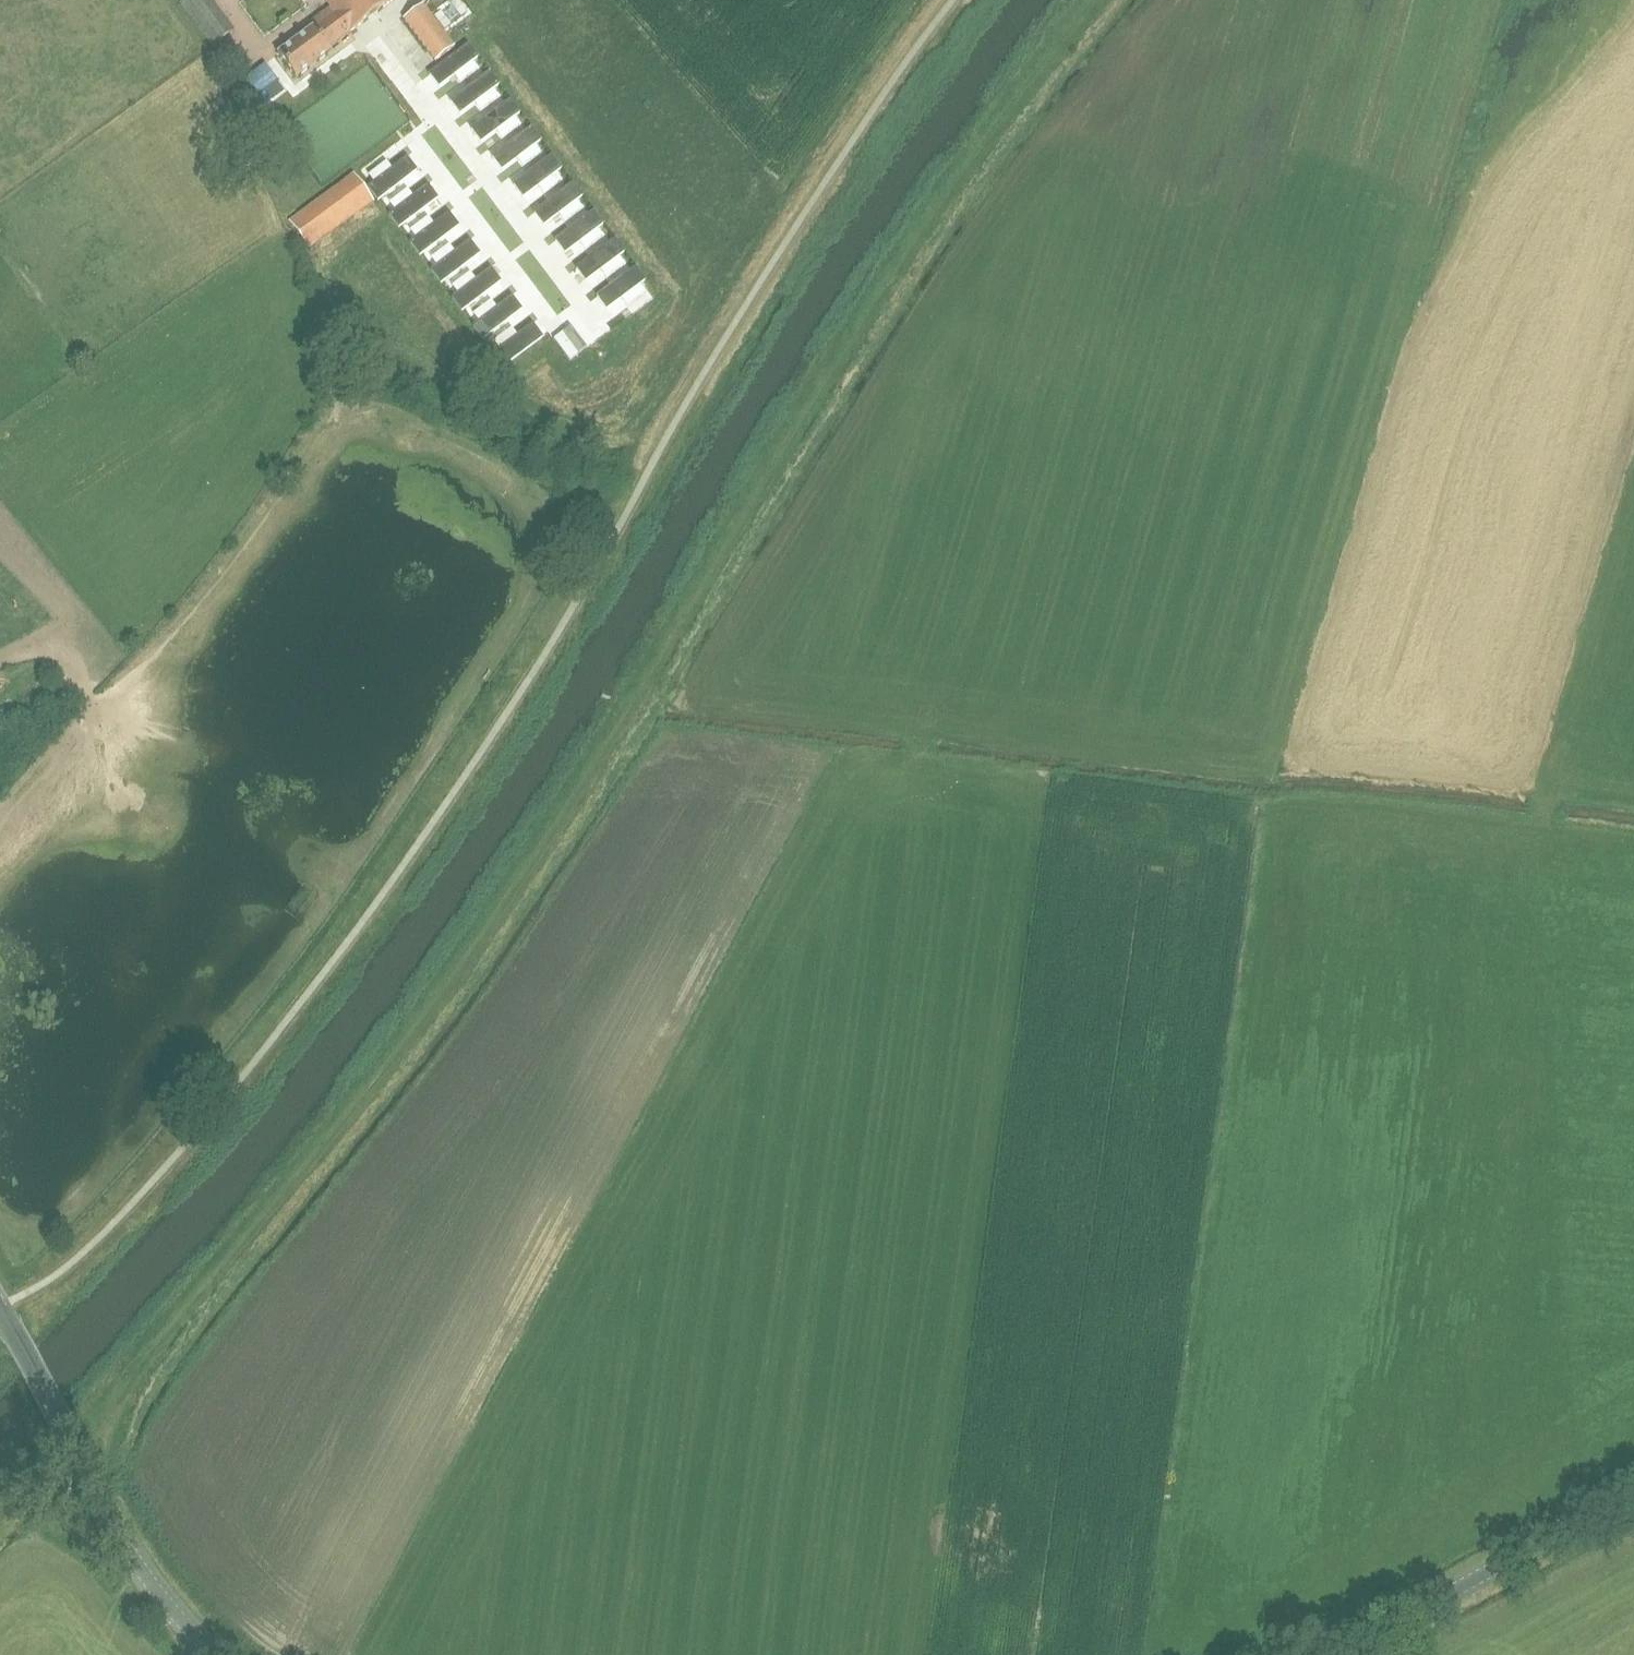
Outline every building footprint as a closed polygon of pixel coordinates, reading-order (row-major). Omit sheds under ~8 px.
[(334,13),(313,29),(312,27),(277,54),(296,78),(331,51),(328,48),(392,0),(325,0),(334,13)] [(436,60),(454,47),(422,4),(404,18),(436,60)] [(468,45),(429,74),(439,87),(477,58),(468,45)] [(489,73),(450,102),(460,115),(498,86),(489,73)] [(510,101),(471,130),(481,143),(519,114),(510,101)] [(531,129),(492,158),(502,171),(540,142),(531,129)] [(552,157),(513,186),(522,199),(561,170),(552,157)] [(378,200),(417,171),(407,158),(368,187),(378,200)] [(308,247),(373,200),(354,173),(289,221),(308,247)] [(573,185),(534,214),(543,227),(582,198),(573,185)] [(389,215),(399,228),(437,199),(428,186),(389,215)] [(594,213),(555,242),(564,255),(603,226),(594,213)] [(458,227),(449,214),(410,243),(419,256),(458,227)] [(614,241),(576,270),(585,283),(624,254),(614,241)] [(479,255),(470,242),(431,271),(440,284),(479,255)] [(635,269),(597,298),(606,311),(645,282),(635,269)] [(500,283),(490,270),(452,299),(461,312),(500,283)] [(521,311),(511,298),(472,327),(482,340),(521,311)] [(541,339),(532,326),(493,355),(503,368),(541,339)]
